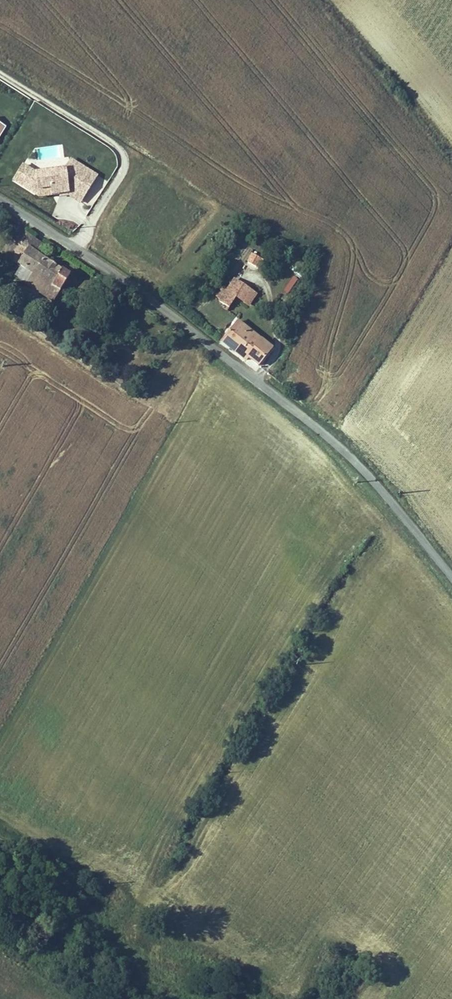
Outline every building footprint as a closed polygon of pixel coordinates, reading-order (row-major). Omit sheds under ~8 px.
[(41,160),(53,154),(48,146),(37,152),(41,160)] [(12,184),(39,201),(67,197),(80,205),(98,177),(70,160),(63,172),(38,175),(23,166),(12,184)] [(64,264),(43,251),(48,244),(32,234),(31,234),(25,230),(17,243),(9,256),(32,271),(26,282),(45,293),(52,282),(61,287),(70,271),(62,266),(64,264)] [(255,307),(264,293),(237,277),(223,301),(233,307),(239,296),(255,307)] [(52,282),(45,293),(54,298),(61,287),(52,282)] [(250,323),(235,343),(260,362),(263,358),(270,364),(282,348),(250,323)]
